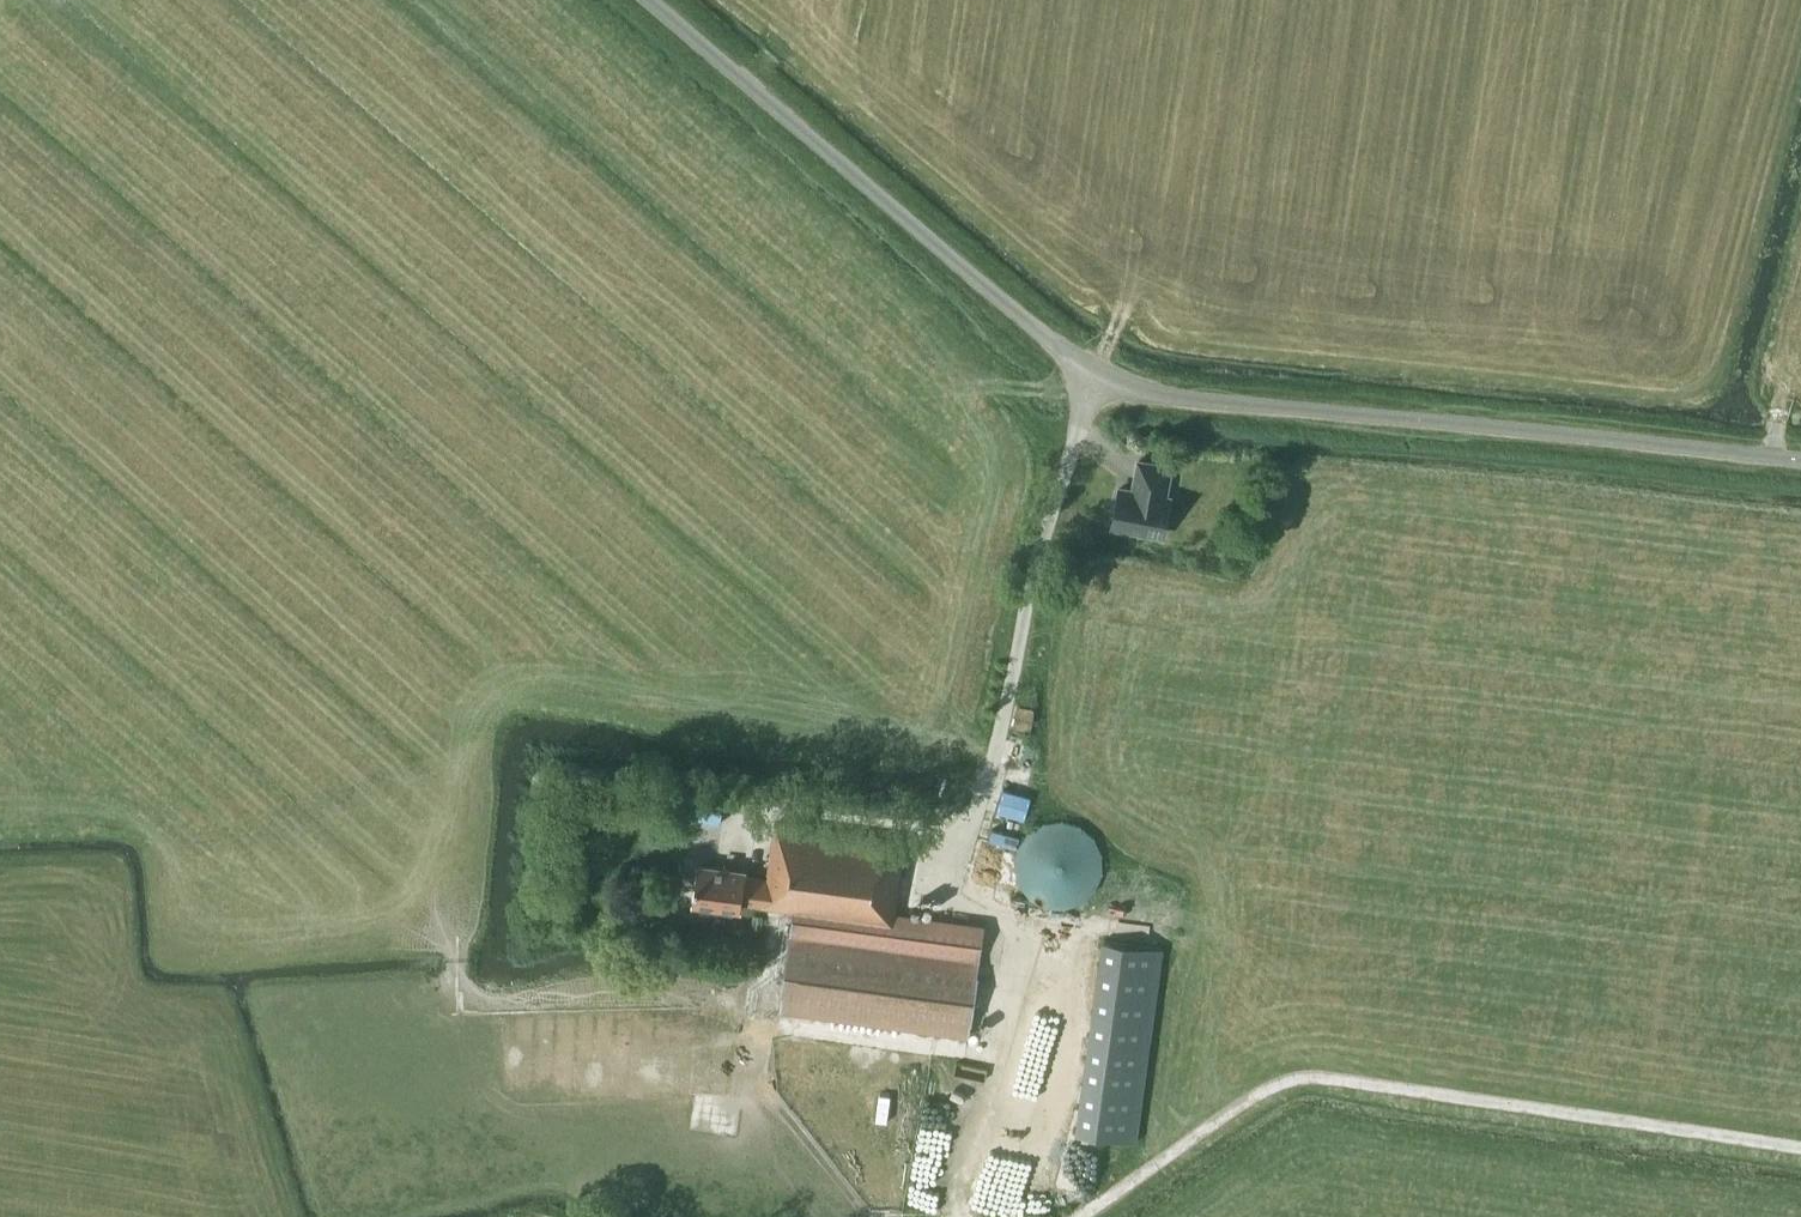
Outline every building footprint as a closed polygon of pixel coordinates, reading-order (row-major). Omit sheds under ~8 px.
[(1170,498),(1165,497),(1171,466),(1138,460),(1134,482),(1136,483),(1135,491),(1119,488),(1112,523),(1164,533),(1170,498)] [(1031,902),(1049,911),(1070,911),(1088,902),(1101,886),(1105,866),(1100,846),(1088,829),(1069,820),(1049,820),(1030,829),(1018,846),(1013,866),(1018,886),(1031,902)] [(895,912),(905,839),(775,822),(767,878),(745,875),(745,870),(698,864),(693,902),(740,909),(741,900),(789,907),(788,911),(793,912),(779,1010),(969,1036),(984,924),(895,912)] [(1133,922),(1108,1114),(1168,1122),(1194,930),(1133,922)]
